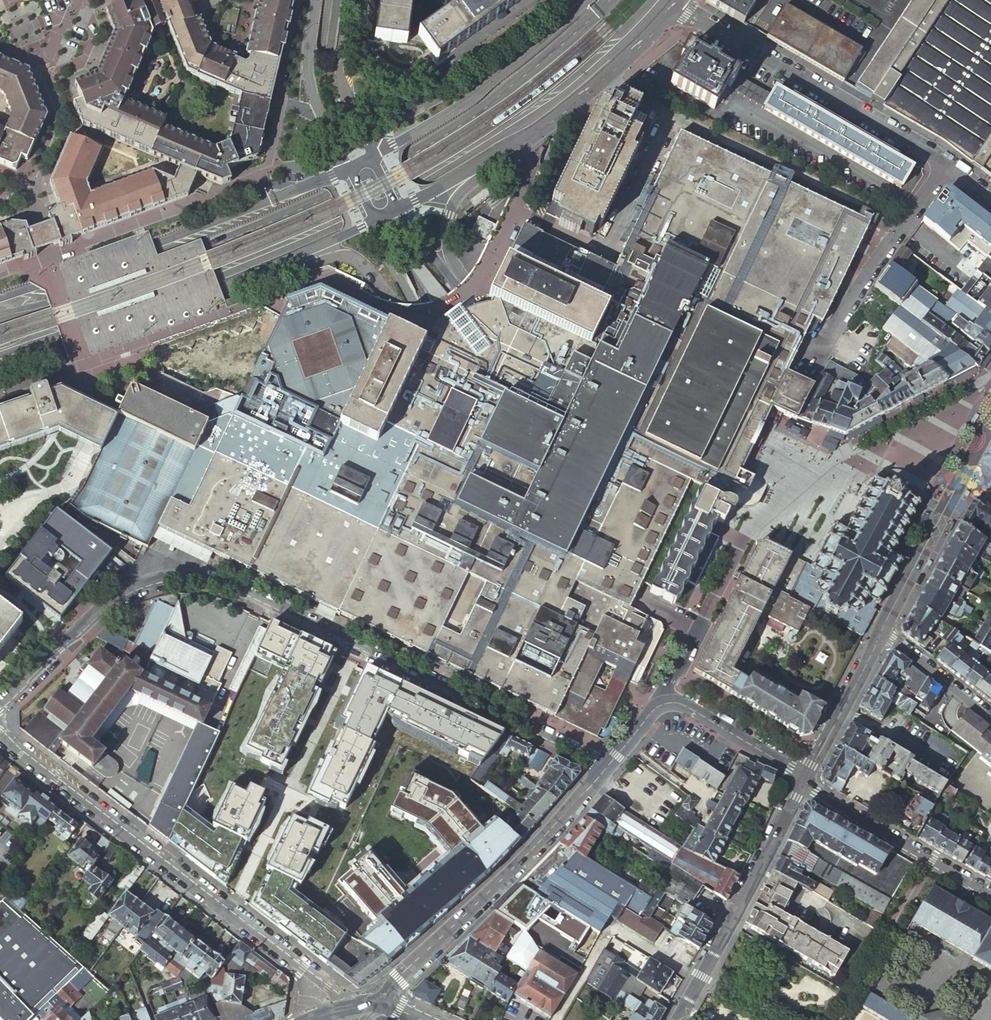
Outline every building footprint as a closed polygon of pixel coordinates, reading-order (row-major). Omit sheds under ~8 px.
[(155,29),(144,0),(142,0),(139,1),(139,0),(136,0),(106,12),(115,34),(108,51),(97,75),(129,89),(153,35),(151,30),(155,29)] [(158,0),(144,0),(155,29),(167,24),(158,0)] [(210,47),(209,47),(198,19),(195,20),(189,4),(198,0),(158,0),(167,24),(186,71),(186,72),(197,77),(210,47)] [(235,58),(210,47),(197,77),(234,93),(240,96),(242,97),(270,103),(294,0),(260,0),(247,55),(250,56),(248,63),(245,65),(235,61),(235,58)] [(361,37),(374,39),(406,44),(412,0),(366,0),(361,37)] [(459,6),(418,35),(437,61),(442,68),(459,61),(461,60),(462,60),(494,37),(544,0),(467,0),(459,6)] [(704,2),(743,24),(757,0),(706,0),(704,2)] [(963,156),(990,177),(990,160),(990,159),(990,158),(990,0),(926,0),(864,95),(925,130),(930,133),(940,139),(941,140),(943,141),(945,143),(963,156)] [(766,37),(854,89),(869,64),(858,57),(861,51),(841,40),(808,20),(784,6),(766,37)] [(808,20),(841,40),(845,33),(811,14),(808,20)] [(737,76),(687,47),(679,61),(682,63),(669,84),(714,110),(718,102),(727,88),(730,90),(737,76)] [(16,170),(21,158),(27,161),(30,152),(45,120),(46,117),(43,109),(40,101),(37,94),(35,87),(28,71),(0,59),(0,163),(16,170)] [(73,104),(81,125),(151,155),(160,134),(162,127),(166,119),(128,103),(124,101),(129,89),(97,75),(75,84),(81,101),(73,104)] [(730,90),(763,109),(771,96),(737,76),(730,90)] [(727,88),(718,102),(722,104),(730,90),(727,88)] [(900,189),(914,166),(899,157),(897,160),(878,149),(880,146),(881,145),(874,141),(873,142),(871,145),(818,114),(819,111),(820,110),(813,105),(812,107),(810,110),(790,98),(774,90),(771,96),(763,109),(900,189)] [(792,95),(790,98),(810,110),(812,107),(792,95)] [(242,97),(240,96),(237,111),(233,110),(230,122),(234,123),(233,128),(263,135),(270,103),(242,97)] [(638,107),(620,98),(618,104),(635,112),(638,107)] [(599,106),(598,106),(553,202),(558,204),(559,212),(555,218),(561,221),(579,230),(592,236),(596,227),(599,228),(633,156),(631,154),(643,127),(631,121),(635,112),(618,104),(612,101),(611,101),(607,110),(599,106)] [(873,142),(819,111),(818,114),(871,145),(873,142)] [(243,164),(258,158),(263,135),(233,128),(229,146),(215,150),(162,127),(160,134),(233,168),(243,164)] [(151,155),(179,168),(198,175),(219,184),(224,170),(227,170),(233,168),(160,134),(151,155)] [(420,353),(424,343),(363,314),(319,293),(287,304),(280,319),(244,395),(241,400),(240,403),(236,410),(233,417),(215,409),(215,410),(214,410),(212,413),(158,527),(213,553),(228,561),(228,562),(231,564),(232,562),(246,569),(245,571),(249,573),(250,571),(282,587),(281,588),(285,590),(286,588),(300,595),(299,597),(303,599),(304,597),(319,604),(336,613),(336,614),(339,616),(340,614),(354,621),(353,623),(357,625),(358,623),(390,638),(389,640),(393,642),(394,640),(409,647),(408,649),(411,651),(412,649),(445,665),(444,666),(448,668),(448,666),(463,673),(462,675),(465,676),(466,675),(499,690),(498,692),(502,694),(503,692),(517,699),(516,701),(519,702),(521,700),(537,708),(568,643),(543,632),(567,581),(589,587),(629,606),(634,597),(638,589),(641,583),(643,580),(679,505),(681,500),(690,482),(723,498),(722,500),(723,501),(724,500),(726,500),(728,501),(730,502),(731,502),(732,502),(726,499),(732,487),(748,454),(757,436),(770,408),(776,396),(786,374),(768,366),(795,311),(812,319),(821,324),(830,305),(843,279),(869,225),(758,172),(700,144),(679,134),(671,150),(660,169),(639,213),(634,223),(624,245),(613,268),(545,235),(524,225),(506,261),(489,297),(492,299),(491,301),(490,304),(489,304),(486,304),(485,305),(482,305),(479,306),(477,306),(476,307),(475,307),(473,308),(470,309),(467,311),(462,314),(458,308),(452,313),(444,319),(449,325),(448,326),(447,327),(445,328),(443,331),(441,334),(439,336),(438,338),(436,341),(434,345),(432,349),(430,353),(429,357),(420,353)] [(198,175),(179,168),(174,182),(152,173),(91,195),(87,184),(101,151),(75,139),(69,137),(53,173),(51,179),(51,180),(50,183),(55,197),(54,198),(57,207),(47,217),(50,225),(46,226),(53,246),(57,245),(59,249),(71,244),(69,240),(81,236),(189,196),(198,175)] [(897,160),(899,157),(880,146),(878,149),(897,160)] [(219,184),(219,185),(223,186),(232,182),(230,176),(227,170),(224,170),(219,184)] [(968,219),(976,210),(950,190),(944,191),(922,222),(931,230),(932,229),(958,251),(966,242),(968,240),(952,226),(957,220),(955,218),(960,212),(968,219)] [(558,204),(553,202),(547,214),(555,218),(559,212),(558,204)] [(986,218),(979,226),(974,232),(973,234),(968,240),(966,242),(975,249),(979,245),(990,231),(990,222),(986,218)] [(973,234),(957,220),(952,226),(968,240),(973,234)] [(577,236),(579,230),(561,221),(559,227),(577,236)] [(0,228),(0,265),(22,257),(23,261),(35,257),(34,253),(39,251),(32,232),(28,233),(26,225),(10,225),(0,228)] [(39,229),(32,232),(39,251),(46,248),(53,246),(46,226),(39,229)] [(982,247),(978,252),(986,258),(989,253),(982,247)] [(910,255),(902,248),(889,266),(903,275),(911,264),(906,261),(910,255)] [(981,276),(980,277),(990,285),(990,262),(990,261),(986,258),(976,271),(981,276)] [(903,275),(889,266),(874,287),(895,302),(900,306),(916,285),(903,275)] [(980,277),(976,283),(970,279),(970,278),(960,291),(961,292),(960,293),(990,316),(990,285),(980,277)] [(960,293),(961,292),(960,291),(951,284),(946,290),(953,295),(944,307),(990,341),(990,316),(960,293)] [(937,301),(916,285),(900,306),(895,302),(887,312),(902,324),(892,338),(916,357),(928,366),(956,351),(939,339),(920,323),(927,314),(936,302),(937,301)] [(895,302),(874,287),(859,312),(892,338),(902,324),(887,312),(895,302)] [(944,307),(937,302),(936,302),(927,314),(942,326),(947,321),(949,322),(962,333),(971,341),(972,340),(977,345),(975,347),(986,355),(990,350),(990,348),(990,341),(944,307)] [(768,366),(786,374),(812,319),(795,311),(768,366)] [(920,323),(939,339),(943,334),(946,335),(949,331),(944,328),(942,326),(927,314),(920,323)] [(984,358),(986,355),(975,347),(974,349),(963,341),(963,342),(949,331),(946,335),(943,334),(939,339),(956,351),(975,366),(977,368),(984,358)] [(916,357),(892,338),(885,347),(909,367),(912,364),(913,365),(923,366),(925,368),(928,366),(916,357)] [(956,351),(928,366),(947,381),(971,368),(975,366),(956,351)] [(890,362),(880,353),(874,361),(884,369),(885,369),(896,380),(902,374),(895,367),(892,364),(891,363),(890,362)] [(859,378),(828,363),(821,374),(832,379),(838,382),(837,383),(845,386),(860,392),(865,387),(859,378)] [(947,381),(928,366),(925,368),(910,376),(899,382),(901,385),(911,400),(921,395),(931,390),(939,385),(947,381)] [(885,369),(884,369),(877,377),(888,390),(892,395),(901,385),(899,382),(898,382),(896,380),(885,369)] [(899,382),(910,376),(908,373),(905,371),(902,374),(896,380),(898,382),(899,382)] [(776,396),(770,408),(776,411),(783,414),(796,420),(796,419),(801,411),(807,398),(808,395),(809,394),(813,387),(803,382),(795,378),(786,374),(776,396)] [(801,411),(796,419),(810,424),(832,379),(821,374),(813,387),(809,394),(808,395),(807,398),(801,411)] [(888,390),(877,377),(875,376),(865,387),(860,392),(868,399),(869,400),(873,406),(888,390)] [(832,379),(810,424),(819,427),(837,383),(838,382),(832,379)] [(819,427),(828,430),(845,386),(837,383),(819,427)] [(907,402),(911,400),(901,385),(892,395),(901,406),(907,402)] [(828,430),(844,436),(856,407),(858,400),(857,400),(860,392),(845,386),(828,430)] [(59,430),(88,445),(100,450),(116,418),(104,413),(73,398),(60,391),(49,395),(46,387),(29,393),(31,399),(32,401),(11,408),(0,412),(0,450),(59,430)] [(154,400),(155,398),(145,392),(143,396),(139,397),(136,390),(135,389),(134,389),(133,389),(132,389),(131,390),(130,391),(130,392),(132,399),(128,401),(125,399),(119,411),(118,414),(116,418),(100,450),(99,453),(96,458),(96,459),(93,457),(90,462),(93,464),(91,468),(84,483),(80,481),(78,486),(81,488),(70,507),(84,518),(85,518),(92,521),(92,523),(98,526),(99,525),(108,529),(122,536),(121,537),(127,541),(128,539),(136,543),(142,546),(181,466),(190,446),(201,425),(193,421),(188,419),(190,414),(186,412),(177,408),(167,403),(166,406),(160,404),(154,400)] [(898,407),(901,406),(892,395),(888,390),(873,406),(881,417),(898,407)] [(875,420),(881,417),(873,406),(869,400),(868,399),(860,392),(857,400),(858,400),(856,407),(844,436),(853,432),(875,420)] [(209,407),(214,410),(215,410),(215,409),(233,417),(236,410),(240,403),(241,400),(237,398),(236,398),(227,401),(223,402),(217,404),(209,407)] [(31,399),(0,410),(0,412),(11,408),(32,401),(31,399)] [(189,408),(186,412),(190,414),(196,417),(203,421),(207,411),(203,409),(191,403),(189,408)] [(99,453),(100,450),(88,445),(59,430),(0,450),(0,453),(45,437),(52,435),(58,433),(77,442),(99,453)] [(809,609),(862,636),(876,611),(874,610),(874,609),(873,608),(875,604),(876,605),(880,604),(890,585),(886,583),(889,578),(893,579),(903,560),(902,557),(893,552),(921,502),(920,499),(904,491),(905,489),(892,482),(891,483),(875,474),(872,475),(843,529),(833,524),(831,525),(820,545),(824,547),(821,552),(818,550),(813,559),(814,559),(810,567),(805,564),(788,598),(809,609)] [(687,583),(695,587),(718,539),(715,537),(719,529),(713,526),(715,525),(715,524),(716,523),(717,521),(723,524),(728,515),(727,514),(726,513),(727,512),(728,513),(729,513),(730,513),(731,513),(732,513),(733,512),(734,511),(735,510),(735,509),(735,507),(735,506),(735,505),(735,504),(732,502),(731,502),(730,502),(728,501),(726,500),(724,500),(723,501),(722,500),(723,498),(690,482),(681,500),(679,505),(643,580),(641,583),(649,586),(651,589),(650,592),(660,597),(661,596),(663,597),(662,599),(665,600),(666,600),(668,601),(670,604),(671,604),(673,603),(674,604),(674,603),(680,598),(681,588),(687,583)] [(970,531),(976,520),(990,530),(990,513),(972,501),(959,524),(970,531)] [(61,516),(57,512),(53,517),(49,521),(43,530),(38,536),(32,543),(29,547),(23,556),(14,567),(5,578),(59,620),(61,619),(111,554),(108,552),(62,612),(52,605),(51,606),(50,606),(49,607),(48,607),(47,607),(46,606),(44,605),(44,604),(44,602),(44,601),(45,600),(30,587),(28,589),(22,584),(24,583),(19,579),(16,577),(22,569),(21,568),(26,561),(27,562),(35,553),(52,531),(62,517),(61,516)] [(52,605),(62,612),(108,552),(89,537),(62,517),(52,531),(35,553),(27,562),(26,561),(21,568),(22,569),(16,577),(19,579),(24,583),(22,584),(28,589),(30,587),(45,600),(44,601),(44,602),(44,604),(44,605),(46,606),(47,607),(48,607),(49,607),(50,606),(51,606),(52,605)] [(950,542),(975,556),(990,566),(990,545),(978,537),(970,531),(959,524),(950,542)] [(158,527),(156,532),(210,558),(213,553),(158,527)] [(978,537),(990,545),(990,536),(983,530),(978,537)] [(206,566),(210,558),(156,532),(152,539),(206,566)] [(788,598),(805,564),(780,551),(758,540),(726,605),(693,670),(693,671),(731,695),(740,678),(731,672),(757,620),(768,618),(794,631),(797,633),(809,609),(788,598)] [(975,556),(950,542),(942,556),(975,575),(980,579),(983,574),(983,572),(978,569),(979,568),(970,564),(975,556)] [(975,575),(942,556),(933,573),(968,593),(977,578),(980,580),(980,579),(975,575)] [(968,594),(968,593),(933,573),(924,589),(964,612),(969,615),(972,610),(965,606),(965,603),(960,600),(965,592),(968,594)] [(568,643),(537,708),(556,718),(597,737),(601,729),(604,730),(627,683),(631,684),(637,687),(651,655),(663,629),(662,626),(660,622),(629,606),(589,587),(567,581),(543,632),(568,643)] [(964,612),(924,589),(915,605),(948,626),(954,615),(958,618),(961,617),(964,612)] [(178,603),(177,594),(167,595),(162,597),(155,598),(149,600),(140,604),(140,606),(141,606),(145,616),(145,617),(147,621),(136,645),(153,654),(161,637),(178,603)] [(319,604),(317,610),(334,618),(336,614),(336,613),(319,604)] [(948,626),(915,605),(901,629),(903,634),(919,646),(923,648),(924,648),(930,641),(930,640),(926,637),(936,624),(938,626),(939,631),(941,631),(940,634),(943,636),(941,638),(949,644),(958,632),(948,626)] [(22,623),(0,606),(0,651),(2,649),(22,623)] [(334,618),(317,610),(315,615),(332,623),(334,618)] [(259,642),(262,633),(274,638),(280,624),(270,620),(267,627),(259,624),(253,639),(259,642)] [(990,628),(984,623),(979,631),(986,635),(987,635),(990,628)] [(136,645),(105,630),(102,632),(96,638),(149,663),(153,654),(136,645)] [(965,637),(958,632),(949,644),(936,660),(950,671),(963,655),(955,649),(965,637)] [(984,638),(977,634),(973,642),(980,646),(984,638)] [(166,671),(160,685),(210,710),(221,685),(218,683),(231,654),(217,648),(211,660),(161,637),(153,654),(149,663),(166,671)] [(980,646),(973,642),(969,647),(975,651),(980,646)] [(248,669),(258,649),(250,646),(241,666),(248,669)] [(28,729),(25,733),(53,754),(61,744),(104,777),(105,778),(108,779),(110,779),(113,777),(116,776),(117,773),(118,770),(118,768),(118,767),(118,765),(116,763),(115,761),(91,743),(129,693),(197,725),(201,727),(202,726),(210,710),(160,685),(144,677),(123,660),(120,664),(100,649),(87,666),(84,663),(80,668),(84,671),(72,686),(73,695),(88,706),(84,710),(58,691),(36,718),(34,719),(34,721),(32,722),(32,724),(30,724),(29,726),(27,727),(28,729)] [(889,654),(883,664),(903,681),(913,668),(894,653),(889,654)] [(963,655),(950,671),(962,681),(975,664),(980,657),(975,653),(970,660),(963,655)] [(990,668),(990,655),(980,668),(975,664),(962,681),(974,690),(986,675),(990,668)] [(883,664),(875,678),(895,691),(897,693),(903,685),(905,682),(903,681),(883,664)] [(248,669),(241,666),(236,677),(243,680),(248,669)] [(920,674),(913,668),(903,681),(905,682),(903,685),(907,690),(909,692),(913,686),(920,674)] [(811,734),(824,708),(810,700),(792,691),(782,685),(770,679),(755,670),(750,678),(748,682),(743,679),(740,678),(731,695),(771,719),(771,718),(780,724),(779,724),(800,737),(811,734)] [(919,690),(926,679),(920,674),(913,686),(919,690)] [(974,690),(986,699),(990,692),(990,679),(986,675),(974,690)] [(895,691),(875,678),(859,708),(860,709),(859,709),(859,711),(859,712),(860,713),(861,714),(862,715),(863,715),(864,715),(865,715),(866,715),(867,714),(868,713),(869,714),(869,715),(881,721),(891,704),(889,703),(895,691)] [(919,690),(917,694),(924,699),(921,703),(919,706),(920,707),(928,713),(941,690),(926,679),(919,690)] [(897,693),(902,696),(903,697),(907,690),(903,685),(897,693)] [(916,696),(917,694),(919,690),(913,686),(909,692),(911,693),(916,696)] [(304,732),(399,773),(418,731),(323,690),(304,732)] [(897,693),(895,691),(889,703),(891,704),(897,707),(897,705),(902,696),(897,693)] [(907,699),(912,702),(914,699),(916,696),(911,693),(907,699)] [(916,696),(914,699),(917,701),(921,703),(924,699),(917,694),(916,696)] [(907,715),(909,716),(916,705),(915,705),(912,702),(907,699),(903,697),(902,696),(897,705),(897,707),(898,709),(900,711),(900,712),(906,716),(907,715)] [(967,710),(950,731),(981,755),(979,758),(990,767),(990,735),(985,731),(988,727),(980,721),(967,710)] [(869,740),(872,735),(850,723),(839,743),(860,755),(865,745),(869,740)] [(201,727),(197,725),(186,749),(202,756),(214,732),(202,726),(201,727)] [(186,749),(160,804),(181,815),(191,793),(195,786),(211,751),(213,747),(219,734),(214,732),(202,756),(186,749)] [(469,780),(476,784),(498,756),(505,759),(508,755),(510,750),(533,761),(534,759),(538,751),(504,734),(489,754),(469,780)] [(913,759),(912,759),(872,735),(869,740),(890,752),(891,751),(902,757),(902,758),(910,764),(913,759)] [(939,796),(942,791),(946,785),(937,779),(910,764),(902,758),(902,757),(891,751),(890,752),(869,740),(865,745),(873,750),(865,763),(872,767),(882,772),(892,755),(895,757),(893,761),(898,764),(890,777),(891,777),(890,778),(899,783),(900,782),(904,775),(933,792),(939,796)] [(839,743),(837,746),(858,758),(860,755),(839,743)] [(858,758),(837,746),(825,768),(820,777),(821,783),(839,793),(853,766),(859,771),(858,773),(866,778),(872,767),(865,763),(858,758)] [(967,753),(956,746),(953,751),(964,758),(967,753)] [(142,764),(150,766),(155,751),(146,748),(142,764)] [(510,750),(508,755),(529,766),(533,761),(510,750)] [(699,760),(683,750),(676,763),(691,773),(699,760)] [(548,755),(538,751),(534,759),(533,761),(529,766),(528,768),(526,769),(529,771),(531,769),(534,771),(537,771),(548,755)] [(9,765),(0,758),(0,776),(9,765)] [(536,787),(555,802),(556,802),(564,793),(563,793),(579,775),(578,770),(556,759),(536,787)] [(717,789),(724,777),(699,760),(691,773),(717,789)] [(723,792),(726,793),(744,803),(746,804),(759,779),(762,779),(773,784),(774,781),(778,773),(757,763),(755,766),(747,762),(741,771),(738,769),(727,790),(725,789),(723,792)] [(937,779),(946,785),(950,779),(941,773),(937,779)] [(528,800),(545,813),(555,802),(536,787),(523,778),(520,781),(519,783),(530,790),(527,793),(531,796),(528,800)] [(7,809),(10,805),(16,809),(21,813),(27,805),(29,807),(36,799),(33,797),(34,796),(24,789),(24,788),(14,780),(0,798),(0,803),(7,809)] [(489,785),(485,791),(500,802),(505,796),(489,785)] [(957,791),(956,791),(956,790),(955,791),(946,785),(942,791),(953,798),(957,791)] [(929,800),(935,803),(939,796),(933,792),(929,800)] [(744,803),(726,793),(724,796),(719,806),(715,812),(734,822),(744,803)] [(969,799),(961,794),(957,801),(965,806),(969,799)] [(517,813),(534,826),(545,813),(528,800),(521,808),(505,796),(500,802),(505,805),(517,813)] [(702,887),(726,902),(738,877),(713,864),(693,854),(682,847),(644,823),(603,796),(591,811),(619,830),(653,853),(663,860),(667,862),(670,865),(702,887)] [(693,830),(697,824),(699,821),(693,817),(695,814),(690,810),(696,802),(688,796),(674,816),(675,817),(693,830)] [(56,811),(61,804),(52,798),(39,814),(48,821),(49,820),(56,811)] [(910,822),(921,829),(933,808),(925,803),(915,798),(910,806),(908,805),(903,815),(911,820),(910,822)] [(933,808),(935,803),(929,800),(927,799),(925,803),(933,808)] [(705,807),(715,812),(719,806),(712,802),(709,801),(705,807)] [(181,815),(160,804),(149,828),(168,843),(181,815)] [(890,900),(911,863),(876,843),(830,816),(810,804),(805,805),(786,842),(810,855),(834,868),(864,885),(890,900)] [(10,805),(7,809),(5,811),(11,815),(16,809),(10,805)] [(18,816),(21,813),(16,809),(11,815),(18,821),(21,818),(18,816)] [(56,811),(49,820),(56,826),(54,829),(61,834),(64,832),(70,836),(77,827),(56,811)] [(619,830),(591,811),(585,818),(608,833),(614,838),(619,830)] [(724,840),(734,822),(715,812),(706,830),(724,840)] [(505,830),(519,842),(535,826),(534,826),(517,813),(509,822),(511,824),(505,830)] [(26,831),(35,838),(48,821),(39,814),(26,831)] [(932,847),(941,829),(948,818),(942,814),(936,823),(930,819),(918,839),(928,844),(927,845),(932,847)] [(559,845),(569,852),(570,850),(584,859),(600,833),(606,836),(608,833),(585,818),(566,837),(559,845)] [(682,847),(693,854),(706,830),(697,824),(693,830),(682,847)] [(967,824),(962,834),(968,837),(974,827),(970,825),(970,826),(967,824)] [(941,829),(932,847),(938,850),(938,851),(942,853),(949,857),(959,840),(941,829)] [(726,840),(724,840),(706,830),(693,854),(713,864),(725,841),(726,840)] [(64,832),(61,834),(60,836),(66,841),(70,836),(64,832)] [(92,868),(98,860),(87,851),(90,848),(80,840),(67,857),(83,869),(86,865),(92,869),(92,868)] [(959,840),(949,857),(961,864),(971,847),(959,840)] [(873,909),(883,915),(890,900),(864,885),(834,868),(810,855),(786,842),(779,858),(803,870),(810,874),(811,873),(836,888),(873,909)] [(118,848),(111,843),(102,855),(109,861),(118,848)] [(628,904),(642,913),(649,901),(650,899),(605,872),(584,859),(570,850),(569,852),(559,845),(555,850),(555,849),(536,869),(520,886),(576,920),(599,934),(610,917),(616,922),(628,904)] [(985,877),(990,867),(990,847),(985,859),(982,857),(984,854),(974,849),(973,848),(964,866),(972,870),(972,871),(977,873),(985,878),(985,877)] [(663,860),(653,853),(649,859),(660,865),(663,860)] [(130,869),(135,862),(129,857),(123,864),(130,869)] [(803,870),(779,858),(772,872),(796,885),(813,894),(827,902),(831,895),(831,891),(817,884),(816,885),(799,877),(803,870)] [(144,868),(135,862),(130,869),(117,887),(126,893),(144,868)] [(86,865),(83,869),(88,873),(92,869),(86,865)] [(684,906),(687,908),(702,887),(670,865),(667,870),(656,888),(664,893),(684,906)] [(92,869),(88,873),(83,880),(93,888),(88,894),(97,901),(112,882),(103,875),(102,876),(92,868),(92,869)] [(796,885),(772,872),(763,888),(750,914),(744,925),(777,944),(776,947),(777,947),(778,945),(828,974),(829,977),(833,976),(834,977),(848,953),(848,952),(813,932),(781,914),(796,885)] [(576,920),(520,886),(493,913),(512,925),(522,931),(505,958),(506,958),(507,959),(522,969),(527,962),(522,959),(523,958),(527,961),(539,942),(581,967),(588,955),(599,934),(576,920)] [(650,899),(649,901),(657,906),(664,893),(656,888),(650,899)] [(990,972),(990,923),(931,888),(911,922),(912,922),(972,958),(971,960),(990,972)] [(6,899),(20,911),(26,903),(12,892),(6,899)] [(140,904),(126,893),(108,917),(114,922),(108,930),(116,936),(122,928),(140,904)] [(447,899),(454,906),(456,904),(450,896),(447,899)] [(20,911),(6,899),(5,899),(0,904),(0,1019),(30,1019),(34,1016),(37,1013),(56,994),(83,968),(67,954),(43,932),(20,911)] [(649,901),(642,913),(649,918),(657,906),(649,901)] [(147,941),(164,918),(156,911),(154,915),(140,904),(122,928),(144,945),(147,941)] [(649,918),(642,913),(628,904),(616,922),(652,944),(662,928),(663,927),(649,918)] [(705,938),(713,925),(687,908),(684,906),(681,906),(675,917),(676,919),(677,919),(705,938)] [(878,923),(883,915),(873,909),(865,924),(874,930),(878,923)] [(108,917),(99,911),(82,935),(90,941),(108,917)] [(512,925),(493,913),(467,937),(482,947),(486,949),(489,951),(492,947),(498,950),(504,954),(508,949),(496,941),(499,936),(504,939),(506,934),(511,938),(515,932),(509,929),(512,925)] [(170,922),(164,918),(147,941),(162,952),(179,930),(170,923),(170,922)] [(669,932),(698,951),(705,938),(677,919),(669,932)] [(350,929),(343,925),(329,946),(321,958),(328,963),(332,957),(346,935),(350,929)] [(103,937),(111,943),(116,936),(108,930),(103,937)] [(194,941),(179,930),(162,952),(168,957),(173,950),(178,954),(173,961),(177,964),(194,941)] [(482,947),(467,937),(442,963),(454,971),(469,980),(480,959),(476,956),(482,947)] [(162,952),(147,941),(144,945),(140,951),(147,957),(146,958),(155,965),(156,964),(164,970),(164,969),(171,959),(168,957),(162,952)] [(209,952),(194,941),(177,964),(183,968),(192,975),(209,952)] [(207,986),(219,1016),(221,1019),(253,1019),(251,1014),(247,1016),(241,1006),(241,1005),(245,978),(252,969),(262,977),(287,995),(289,981),(288,980),(288,979),(240,942),(224,963),(211,980),(207,986)] [(485,951),(486,950),(486,949),(482,947),(476,956),(480,959),(485,951)] [(588,984),(597,991),(612,964),(616,957),(615,957),(604,949),(587,979),(588,984)] [(486,991),(487,991),(498,975),(506,961),(505,961),(504,963),(499,960),(496,966),(487,961),(491,954),(485,951),(480,959),(469,980),(468,981),(485,992),(486,991)] [(550,1018),(577,975),(538,951),(526,971),(517,986),(512,994),(518,998),(550,1018)] [(211,980),(224,963),(209,952),(192,975),(199,981),(204,975),(211,980)] [(328,963),(326,964),(358,989),(391,963),(389,961),(376,952),(350,971),(332,957),(328,963)] [(499,960),(491,954),(487,961),(496,966),(499,960)] [(629,976),(646,986),(659,995),(663,987),(667,990),(671,983),(667,981),(672,973),(649,959),(639,974),(623,963),(625,961),(617,956),(616,957),(612,964),(629,976)] [(183,968),(177,964),(173,961),(171,959),(164,969),(176,977),(183,968)] [(597,991),(613,1002),(629,976),(612,964),(597,991)] [(88,973),(83,968),(56,994),(69,1009),(70,1008),(78,1000),(75,997),(94,979),(88,973)] [(248,981),(262,977),(252,969),(245,978),(248,981)] [(507,1003),(512,994),(517,986),(498,975),(487,991),(507,1003)] [(613,1002),(619,1006),(626,995),(636,1002),(646,986),(629,976),(613,1002)] [(172,986),(174,991),(186,987),(184,981),(181,982),(179,983),(177,979),(170,982),(172,986)] [(413,997),(430,1005),(439,991),(423,981),(412,992),(413,997)] [(162,995),(174,991),(172,986),(163,990),(158,991),(160,996),(162,995)] [(219,1016),(207,986),(206,987),(201,989),(202,992),(198,994),(201,1001),(206,998),(214,1018),(219,1016)] [(587,1006),(593,998),(580,990),(574,1001),(585,1008),(587,1006)] [(37,1013),(43,1019),(57,1007),(69,1019),(80,1019),(81,1019),(70,1008),(69,1009),(56,994),(37,1013)] [(199,1019),(215,1019),(214,1018),(206,998),(201,1001),(198,994),(190,997),(199,1019)] [(469,997),(462,994),(457,1006),(464,1009),(469,997)] [(864,1003),(861,1007),(882,1019),(913,1019),(869,994),(864,1003)] [(665,1010),(653,1003),(648,1000),(646,1003),(644,1007),(641,1005),(637,1002),(636,1002),(626,995),(619,1006),(633,1014),(629,1019),(660,1019),(665,1010)] [(190,997),(178,1002),(185,1019),(199,1019),(190,997)] [(286,1001),(254,1014),(251,1014),(253,1019),(275,1019),(283,1017),(286,1001)] [(171,1019),(185,1019),(178,1002),(166,1006),(171,1019)] [(155,1018),(154,1018),(155,1019),(171,1019),(166,1006),(158,1009),(160,1016),(155,1018)] [(247,1016),(251,1014),(254,1014),(241,1006),(247,1016)] [(57,1007),(43,1019),(44,1019),(69,1019),(57,1007)] [(145,1009),(137,1012),(140,1019),(149,1019),(145,1009)] [(939,1012),(920,1017),(919,1019),(954,1019),(939,1012)]
